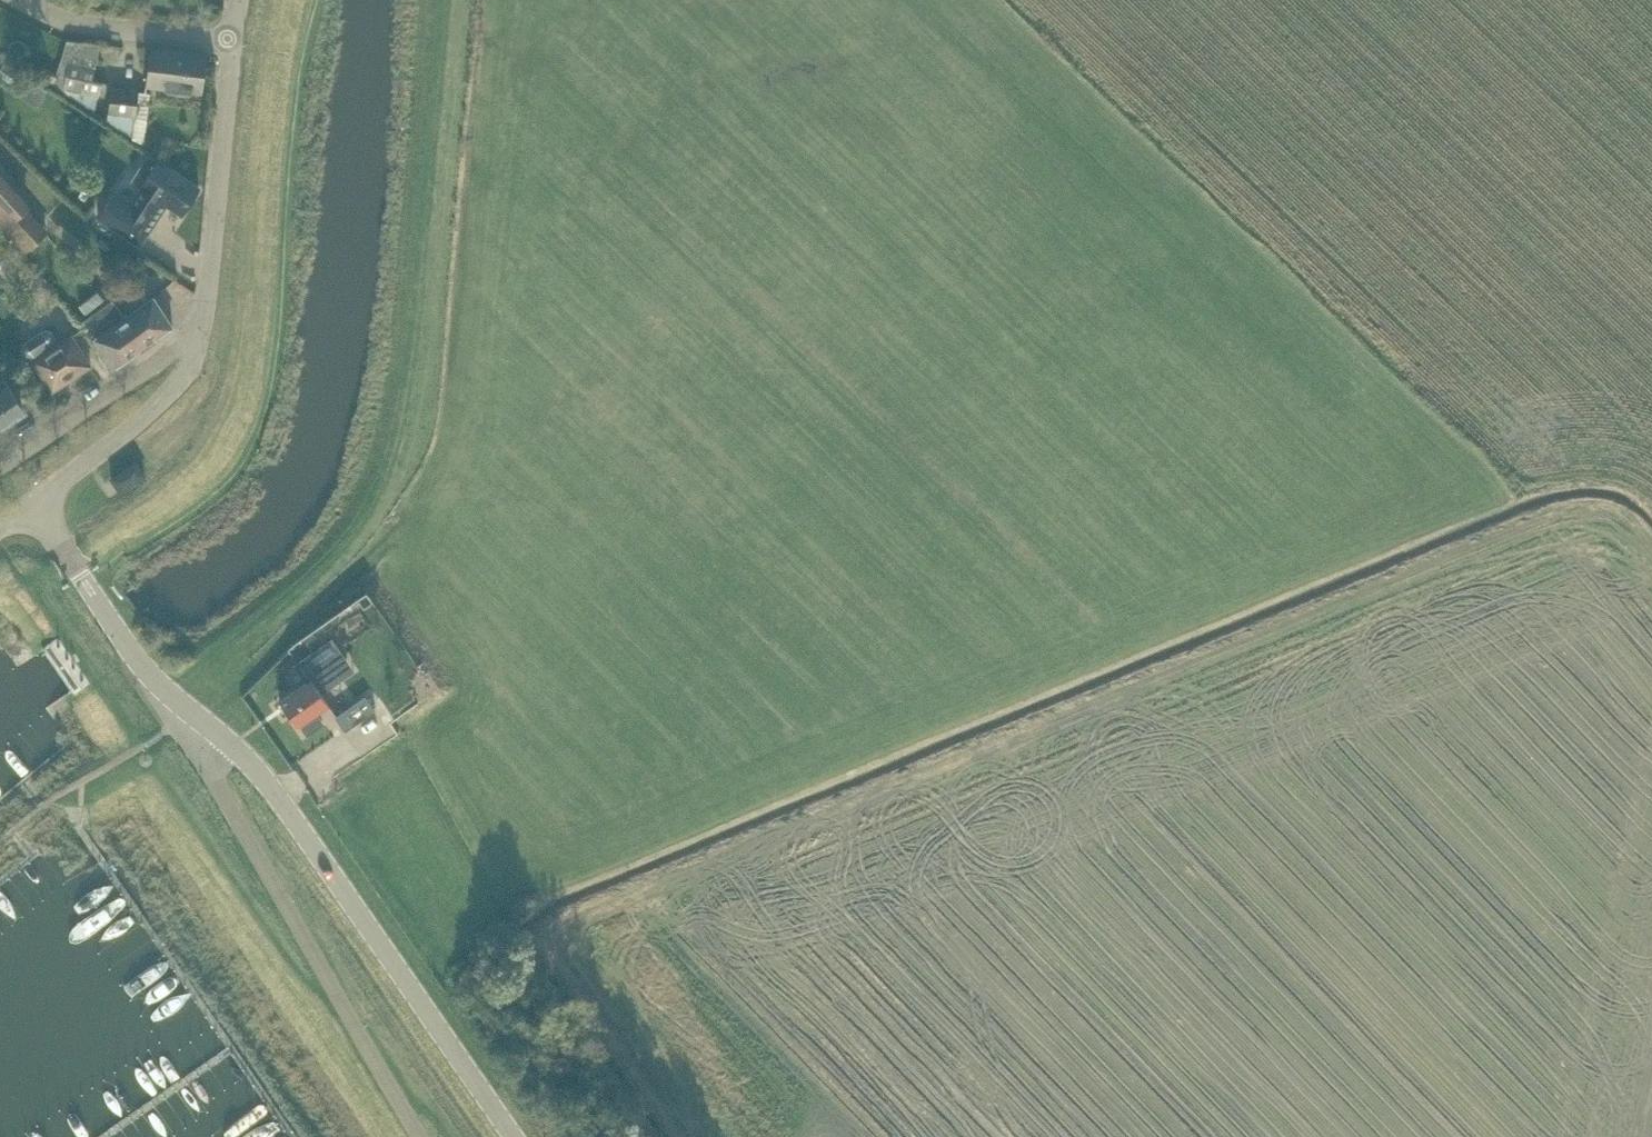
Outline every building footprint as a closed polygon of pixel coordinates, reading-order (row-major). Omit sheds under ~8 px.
[(69,61),(70,53),(96,58),(99,44),(66,39),(60,60),(58,59),(54,72),(53,78),(45,74),(42,79),(61,91),(93,111),(102,81),(91,79),(95,66),(69,61)] [(203,54),(150,47),(145,86),(199,93),(203,54)] [(41,64),(34,74),(42,79),(45,74),(53,78),(54,72),(41,64)] [(28,80),(19,95),(33,105),(43,90),(28,80)] [(108,113),(106,112),(105,119),(132,138),(135,116),(138,91),(111,88),(108,113)] [(199,188),(157,161),(140,187),(142,188),(133,202),(115,190),(98,217),(139,245),(166,204),(181,214),(199,188)] [(24,254),(50,231),(28,207),(30,205),(0,172),(0,227),(24,254)] [(29,272),(15,252),(1,262),(16,282),(29,272)] [(74,309),(90,298),(84,289),(68,299),(74,309)] [(114,369),(172,328),(153,297),(125,317),(114,300),(84,322),(95,339),(94,339),(114,369)] [(37,358),(51,349),(54,345),(55,340),(54,335),(50,331),(44,330),(39,332),(25,341),(22,345),(21,350),(22,355),(26,359),(32,360),(37,358)] [(52,391),(90,366),(71,336),(32,361),(52,391)] [(0,373),(0,425),(0,426),(25,409),(4,378),(3,378),(0,373)] [(334,612),(339,632),(361,627),(357,607),(334,612)] [(334,619),(316,625),(320,637),(338,630),(334,619)] [(368,663),(384,655),(370,627),(355,635),(368,663)] [(308,682),(281,702),(297,725),(300,723),(307,732),(321,721),(315,712),(328,703),(321,692),(332,685),(324,673),(347,658),(333,638),(295,664),(308,682)] [(364,695),(333,717),(344,732),(375,710),(364,695)]
